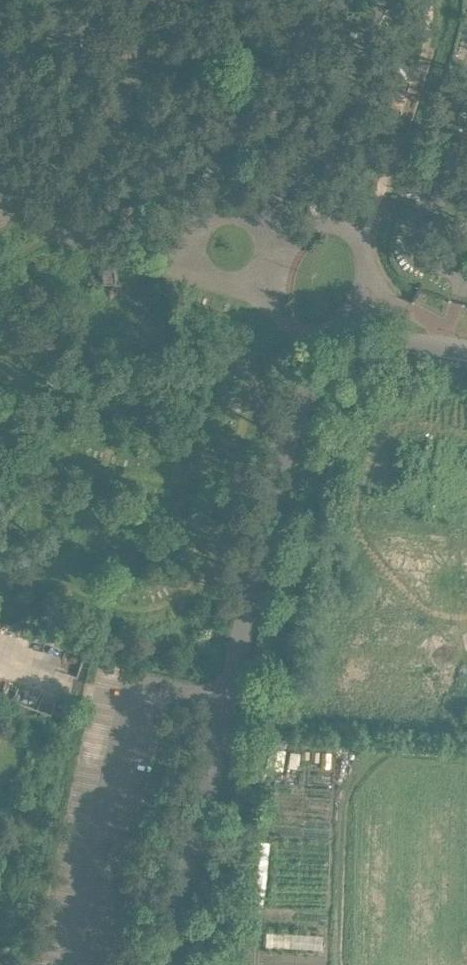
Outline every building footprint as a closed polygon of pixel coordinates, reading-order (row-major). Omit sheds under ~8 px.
[(103,283),(116,282),(115,266),(102,267),(103,283)]
